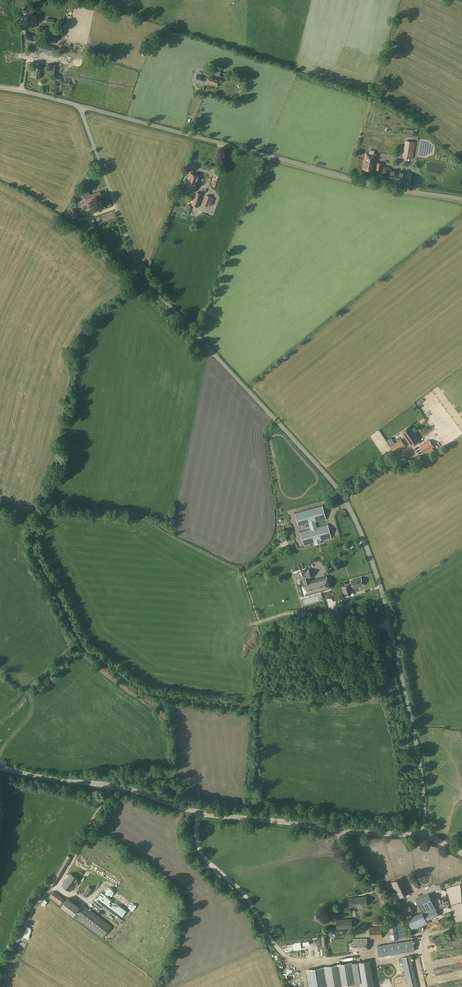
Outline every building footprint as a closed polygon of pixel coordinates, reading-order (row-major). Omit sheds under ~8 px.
[(40,17),(37,17),(30,15),(29,25),(35,26),(36,22),(39,22),(40,17)] [(47,36),(46,41),(55,44),(56,38),(47,36)] [(41,78),(42,64),(32,63),(31,77),(41,78)] [(57,74),(57,65),(48,65),(48,73),(57,74)] [(216,86),(219,79),(210,75),(209,76),(206,75),(206,77),(197,74),(195,81),(203,84),(204,81),(208,83),(216,86)] [(383,154),(389,155),(392,139),(393,140),(394,134),(387,133),(383,154)] [(412,159),(415,142),(406,141),(403,158),(412,159)] [(365,162),(363,169),(373,171),(374,165),(377,165),(376,170),(380,170),(382,163),(378,163),(375,163),(375,160),(376,160),(377,154),(374,154),(374,151),(369,150),(369,153),(366,152),(364,162),(365,162)] [(412,174),(407,173),(391,170),(388,182),(410,186),(412,174)] [(190,173),(186,185),(187,186),(186,189),(194,192),(195,189),(200,176),(190,173)] [(90,196),(87,191),(82,195),(84,199),(85,198),(88,204),(102,199),(99,193),(90,196)] [(197,207),(202,195),(196,193),(192,205),(197,207)] [(211,206),(213,199),(210,197),(207,195),(203,206),(207,207),(208,204),(211,206)] [(74,208),(68,210),(70,214),(72,219),(78,217),(76,212),(74,208)] [(411,447),(420,441),(409,426),(401,432),(411,447)] [(395,454),(406,447),(400,439),(389,446),(395,454)] [(424,453),(433,447),(429,440),(419,447),(424,453)] [(326,518),(322,506),(296,513),(299,525),(309,523),(311,529),(300,532),(304,545),(314,542),(315,544),(321,542),(320,540),(331,537),(327,524),(317,527),(315,521),(326,518)] [(342,566),(330,569),(335,583),(346,580),(342,566)] [(330,589),(326,576),(309,582),(307,577),(310,577),(308,570),(303,572),(303,570),(301,571),(301,572),(297,573),(299,580),(302,579),(304,583),(302,584),(306,596),(330,589)] [(361,577),(350,580),(353,589),(363,586),(361,577)] [(348,585),(342,587),(344,596),(351,594),(348,585)] [(97,865),(94,869),(135,898),(146,882),(105,853),(97,865)] [(52,882),(50,884),(54,886),(71,858),(68,856),(54,877),(52,882)] [(71,873),(62,885),(71,891),(75,885),(76,886),(79,883),(77,881),(79,879),(71,873)] [(399,898),(409,893),(402,877),(391,882),(399,898)] [(413,888),(418,886),(413,877),(409,879),(413,888)] [(88,896),(93,889),(89,887),(84,893),(88,896)] [(59,904),(63,899),(54,892),(50,897),(59,904)] [(97,893),(90,901),(116,920),(124,911),(97,893)] [(429,893),(416,899),(424,914),(436,908),(429,893)] [(366,897),(349,898),(350,907),(357,906),(357,909),(363,908),(363,905),(367,905),(366,897)] [(72,914),(78,906),(68,898),(62,906),(72,914)] [(126,904),(133,909),(136,905),(129,900),(126,904)] [(104,938),(112,925),(86,906),(77,918),(104,938)] [(422,912),(407,919),(408,920),(412,929),(412,930),(428,923),(427,921),(439,915),(437,912),(436,910),(424,915),(424,914),(422,912)] [(337,928),(351,927),(350,919),(336,920),(337,928)] [(442,920),(436,924),(441,929),(446,925),(442,920)] [(370,938),(382,938),(382,928),(370,928),(370,938)] [(350,951),(367,950),(367,939),(350,939),(350,951)] [(435,943),(437,951),(457,947),(456,943),(454,943),(453,939),(435,943)] [(381,956),(415,950),(413,941),(379,947),(381,956)] [(411,956),(402,958),(408,986),(417,986),(411,956)] [(356,961),(357,962),(360,983),(361,986),(374,986),(369,959),(356,961)] [(325,966),(328,986),(338,986),(354,984),(360,983),(357,962),(351,963),(350,962),(325,966)] [(306,970),(309,986),(328,986),(325,966),(306,970)]
